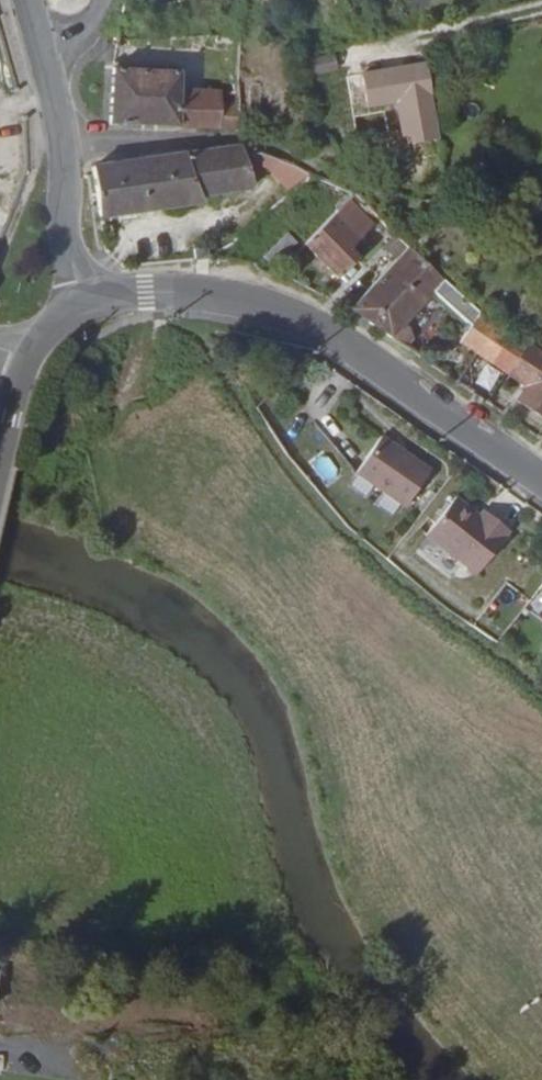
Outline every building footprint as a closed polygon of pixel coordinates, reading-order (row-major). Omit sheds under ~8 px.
[(182,69),(116,65),(116,82),(113,120),(241,128),(241,124),(242,91),(188,87),(181,87),(182,69)] [(411,141),(441,137),(431,68),(375,75),(379,97),(406,94),(411,141)] [(97,168),(105,220),(208,203),(207,196),(261,188),(250,158),(247,147),(97,168)] [(362,199),(323,180),(313,205),(336,214),(338,209),(346,214),(359,202),(362,199)] [(359,202),(346,214),(308,250),(347,285),(367,263),(356,252),(381,223),(359,202)] [(283,270),(313,242),(287,215),(256,243),(283,270)] [(194,250),(196,264),(210,263),(209,249),(194,250)] [(418,249),(356,313),(397,340),(441,296),(478,334),(466,354),(483,363),(510,333),(482,314),(418,249)] [(510,333),(483,363),(537,393),(530,404),(541,412),(541,354),(510,333)] [(385,441),(361,477),(410,511),(435,474),(385,441)] [(483,521),(459,503),(430,540),(480,580),(513,536),(488,516),(483,521)]
